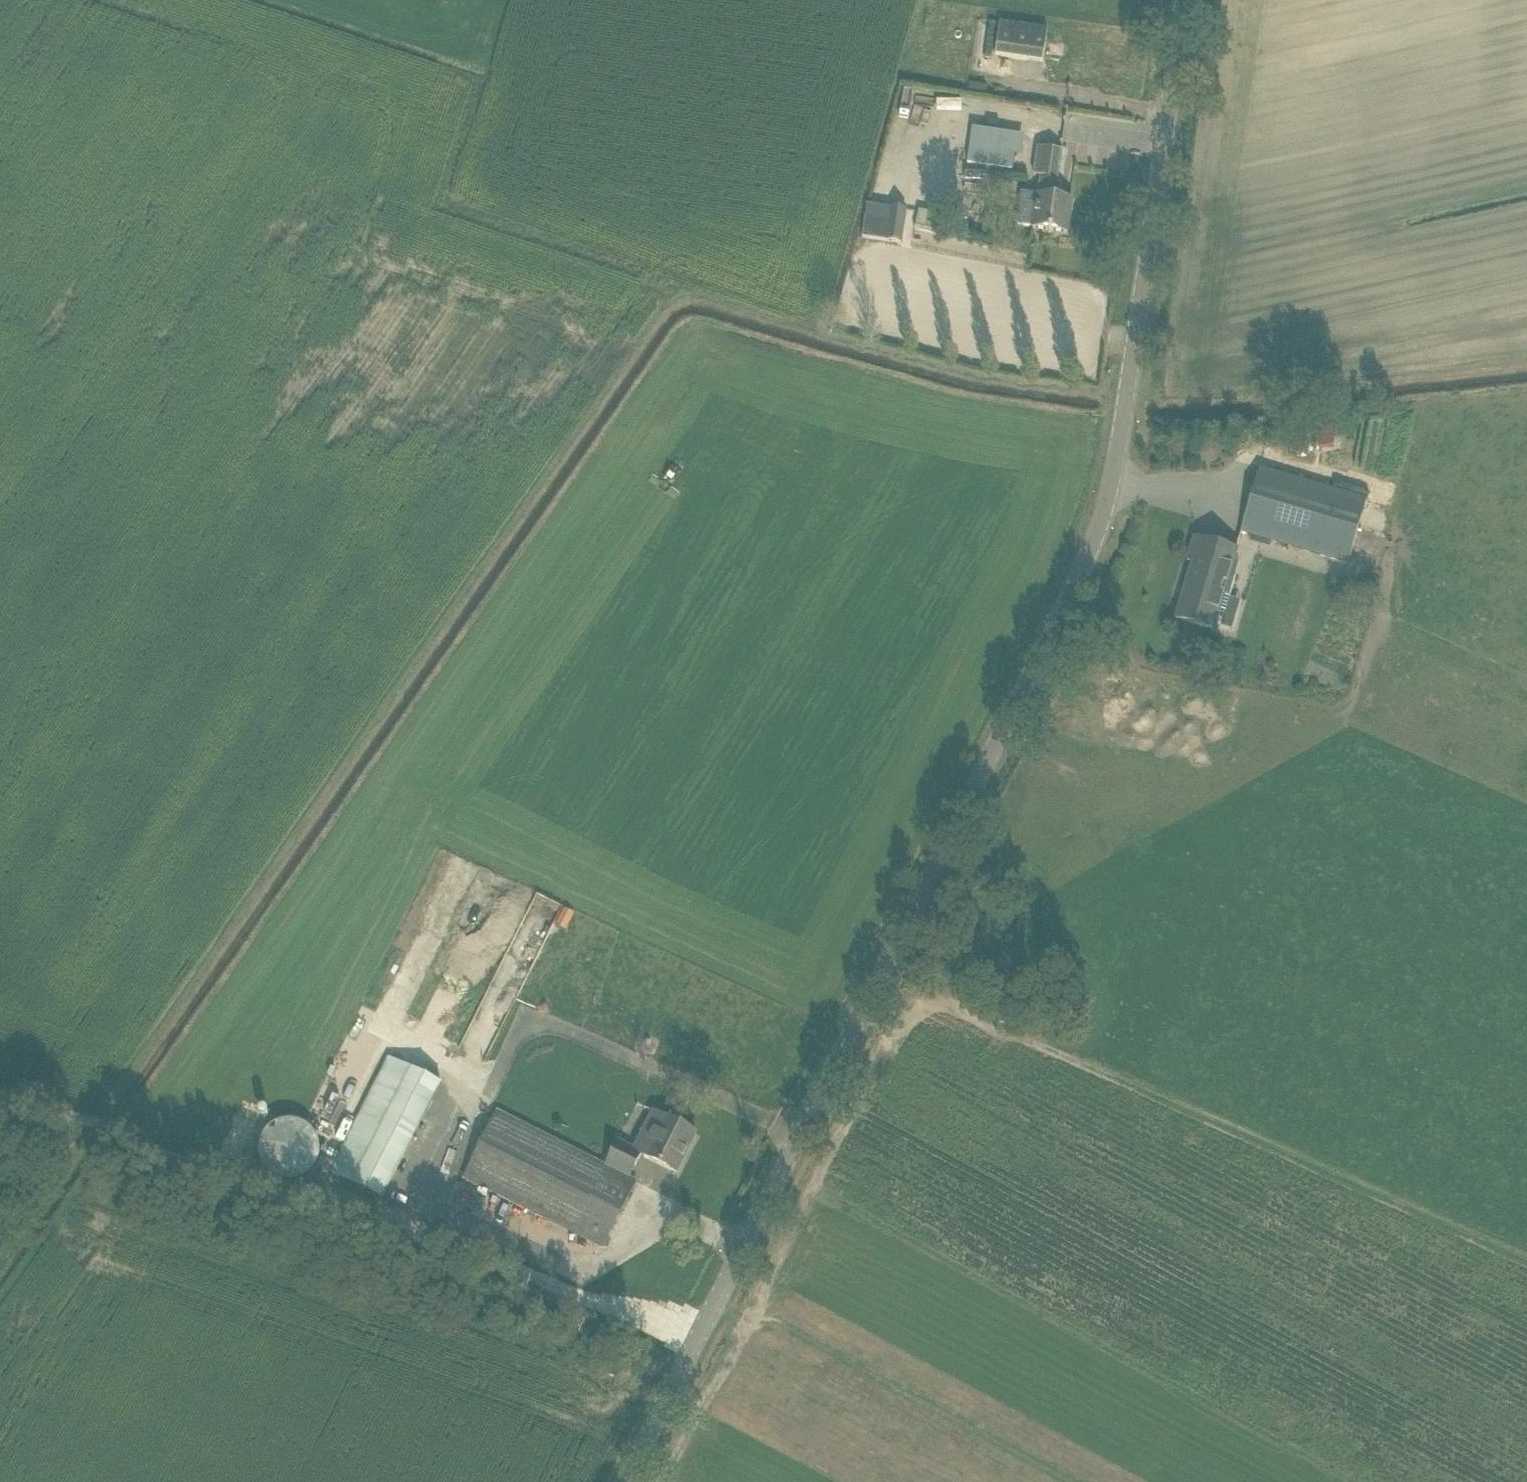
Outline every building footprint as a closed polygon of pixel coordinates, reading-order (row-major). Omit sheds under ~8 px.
[(995,55),(1043,62),(1047,30),(1000,23),(995,55)] [(970,81),(969,88),(986,91),(987,83),(970,81)] [(1021,195),(1017,226),(1033,228),(1046,230),(1066,233),(1071,201),(1054,199),(1061,152),(1044,149),(1040,176),(1037,197),(1021,195)] [(900,243),(905,209),(892,207),(887,241),(900,243)] [(918,210),(915,225),(934,229),(937,214),(918,210)] [(1240,532),(1259,537),(1348,562),(1366,499),(1259,469),(1240,532)] [(1188,561),(1193,562),(1176,619),(1212,630),(1236,551),(1195,539),(1188,561)] [(330,1174),(383,1201),(441,1084),(388,1058),(330,1174)] [(469,1166),(463,1178),(585,1239),(603,1248),(636,1182),(618,1173),(496,1112),(471,1162),(469,1166)] [(617,1143),(606,1165),(630,1176),(640,1155),(676,1173),(696,1134),(653,1113),(634,1151),(617,1143)] [(280,1180),(289,1182),(293,1182),(296,1181),(304,1178),(310,1173),(315,1167),(319,1159),(320,1153),(318,1143),(315,1134),(311,1129),(305,1125),(297,1121),(289,1120),(280,1122),(277,1123),(272,1126),(266,1131),(261,1139),(259,1146),(259,1154),(261,1164),(268,1173),(272,1177),(280,1180)] [(547,1287),(576,1302),(583,1287),(554,1272),(547,1287)]
